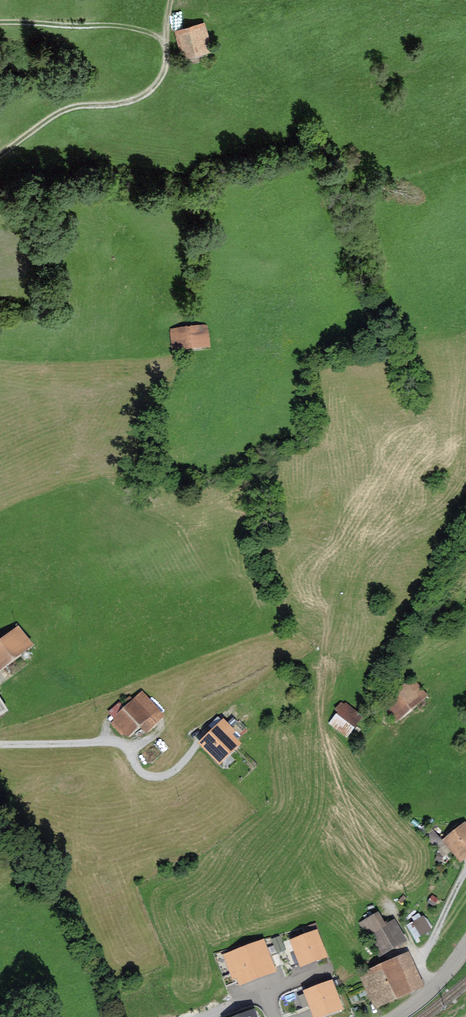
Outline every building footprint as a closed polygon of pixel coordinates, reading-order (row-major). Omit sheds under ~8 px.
[(215,54),(206,23),(174,32),(184,63),(215,54)] [(172,350),(211,346),(209,324),(170,328),(172,350)] [(19,624),(0,639),(0,669),(34,643),(19,624)] [(429,695),(415,678),(409,682),(407,680),(380,702),(396,721),(429,695)] [(121,703),(124,707),(114,716),(114,719),(111,723),(123,736),(126,733),(128,735),(139,724),(146,732),(166,714),(143,689),(133,698),(130,695),(121,703)] [(9,708),(0,694),(0,714),(9,708)] [(336,709),(338,711),(329,723),(347,737),(364,714),(346,701),(344,703),(341,701),(336,709)] [(220,763),(242,741),(233,732),(236,730),(224,717),(199,742),(220,763)] [(444,856),(452,850),(461,862),(465,858),(465,821),(443,839),(445,843),(438,849),(441,852),(444,856)] [(433,845),(441,838),(431,826),(423,832),(433,845)] [(434,906),(439,899),(432,894),(427,902),(434,906)] [(379,956),(408,939),(395,917),(387,922),(380,909),(359,921),(379,956)] [(415,939),(432,928),(424,914),(406,926),(415,939)] [(326,959),(316,934),(292,943),(302,969),(326,959)] [(264,942),(225,957),(234,979),(237,978),(240,987),(276,974),(264,942)] [(375,1008),(426,985),(410,950),(359,973),(375,1008)] [(306,993),(315,1016),(327,1016),(342,1011),(331,984),(306,993)]
